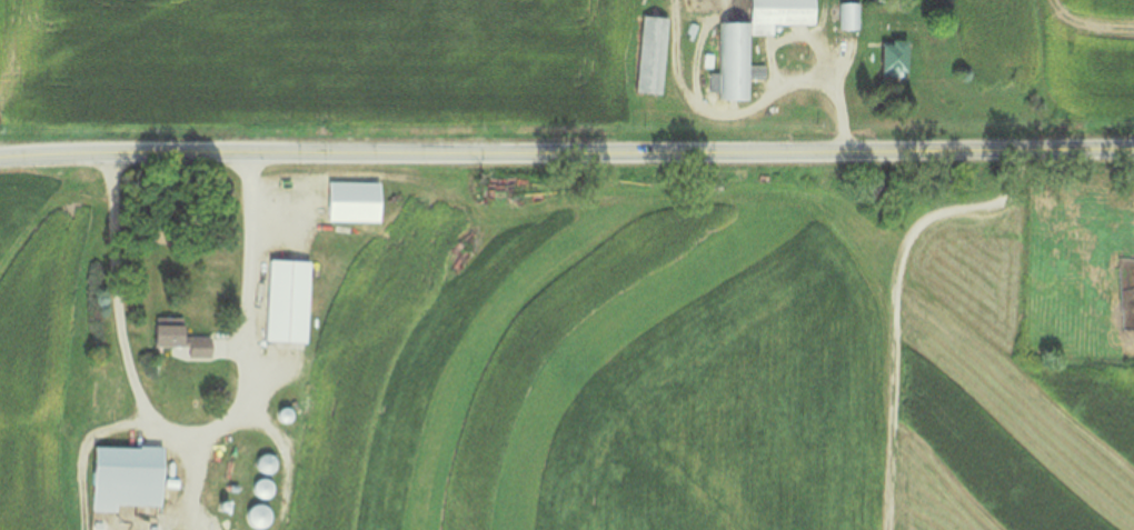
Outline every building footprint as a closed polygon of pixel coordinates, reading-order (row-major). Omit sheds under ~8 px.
[(714,97),(745,98),(746,78),(762,78),(762,64),(745,64),(745,33),(768,34),(768,22),(810,23),(810,0),(744,0),(744,20),(715,20),(714,97)] [(856,28),(856,0),(836,0),(836,28),(856,28)] [(662,16),(638,14),(632,91),(656,93),(662,16)] [(898,40),(873,40),(873,76),(898,76),(898,40)] [(321,221),(374,221),(374,182),(321,182),(321,221)] [(306,260),(263,259),(260,340),(303,341),(306,260)] [(1133,328),(1133,290),(1122,290),(1122,328),(1133,328)] [(208,336),(178,335),(179,317),(147,317),(147,345),(181,346),(180,356),(207,357),(208,336)] [(114,506),(159,506),(159,446),(86,445),(85,511),(114,511),(114,506)] [(252,494),(263,496),(266,480),(255,478),(252,494)] [(241,522),(259,526),(264,507),(245,503),(241,522)]
